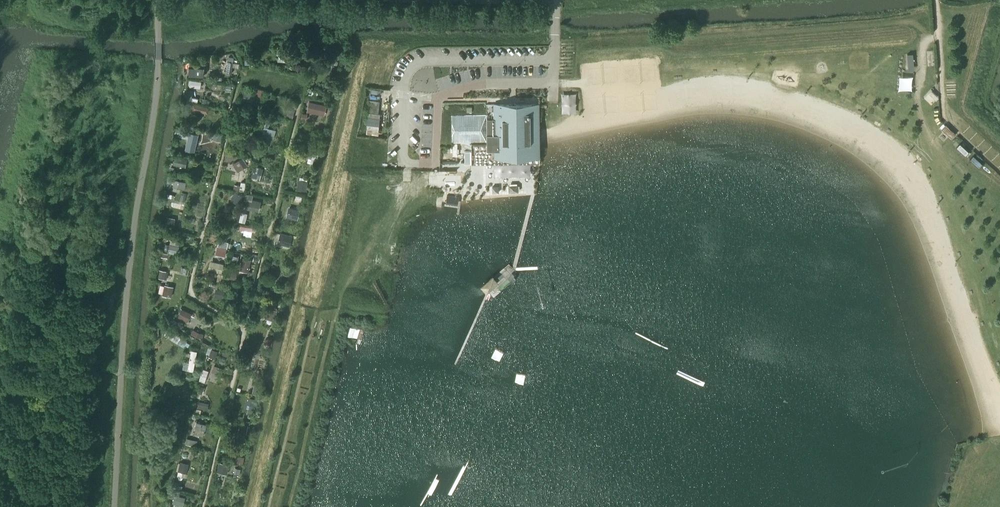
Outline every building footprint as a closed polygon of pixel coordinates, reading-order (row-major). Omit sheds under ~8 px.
[(244,90),(242,99),(255,102),(257,95),(261,96),(263,89),(256,87),(255,93),(244,90)] [(380,116),(379,100),(370,100),(371,117),(380,116)] [(309,101),(307,112),(324,116),(326,105),(309,101)] [(195,102),(193,109),(208,113),(210,106),(195,102)] [(539,104),(486,105),(486,116),(451,116),(451,142),(471,142),(472,163),(532,163),(532,141),(539,140),(539,104)] [(260,139),(269,141),(272,128),(268,127),(270,120),(265,119),(260,139)] [(369,132),(379,133),(379,124),(369,124),(369,132)] [(955,134),(945,125),(941,129),(951,139),(955,134)] [(197,134),(189,132),(185,149),(193,151),(197,134)] [(187,167),(188,157),(175,156),(174,165),(187,167)] [(244,157),(234,161),(237,170),(248,166),(244,157)] [(186,188),(186,180),(174,179),(174,186),(186,188)] [(246,208),(258,211),(260,201),(251,199),(252,195),(246,194),(245,200),(247,200),(246,208)] [(448,194),(447,202),(458,203),(459,195),(448,194)] [(173,199),(171,208),(184,209),(186,201),(173,199)] [(299,219),(301,208),(289,206),(287,217),(299,219)] [(241,223),(240,229),(255,233),(256,227),(241,223)] [(278,242),(290,245),(292,234),(281,231),(278,242)] [(219,239),(218,245),(228,247),(229,241),(219,239)] [(170,243),(169,252),(178,253),(180,245),(170,243)] [(216,255),(226,256),(227,249),(217,248),(216,255)] [(240,270),(249,271),(252,258),(243,256),(240,270)] [(209,269),(221,272),(223,263),(211,260),(209,269)] [(162,282),(159,292),(172,296),(175,286),(162,282)] [(179,316),(188,321),(192,312),(182,308),(179,316)] [(192,349),(189,361),(185,360),(183,368),(193,370),(198,350),(192,349)] [(210,379),(218,381),(222,367),(215,364),(210,379)] [(246,407),(255,408),(256,397),(247,396),(246,407)] [(195,433),(205,434),(207,422),(196,421),(195,433)] [(187,472),(190,463),(180,460),(178,470),(187,472)] [(219,462),(218,471),(228,473),(230,463),(219,462)] [(183,505),(186,496),(175,493),(173,502),(183,505)]
